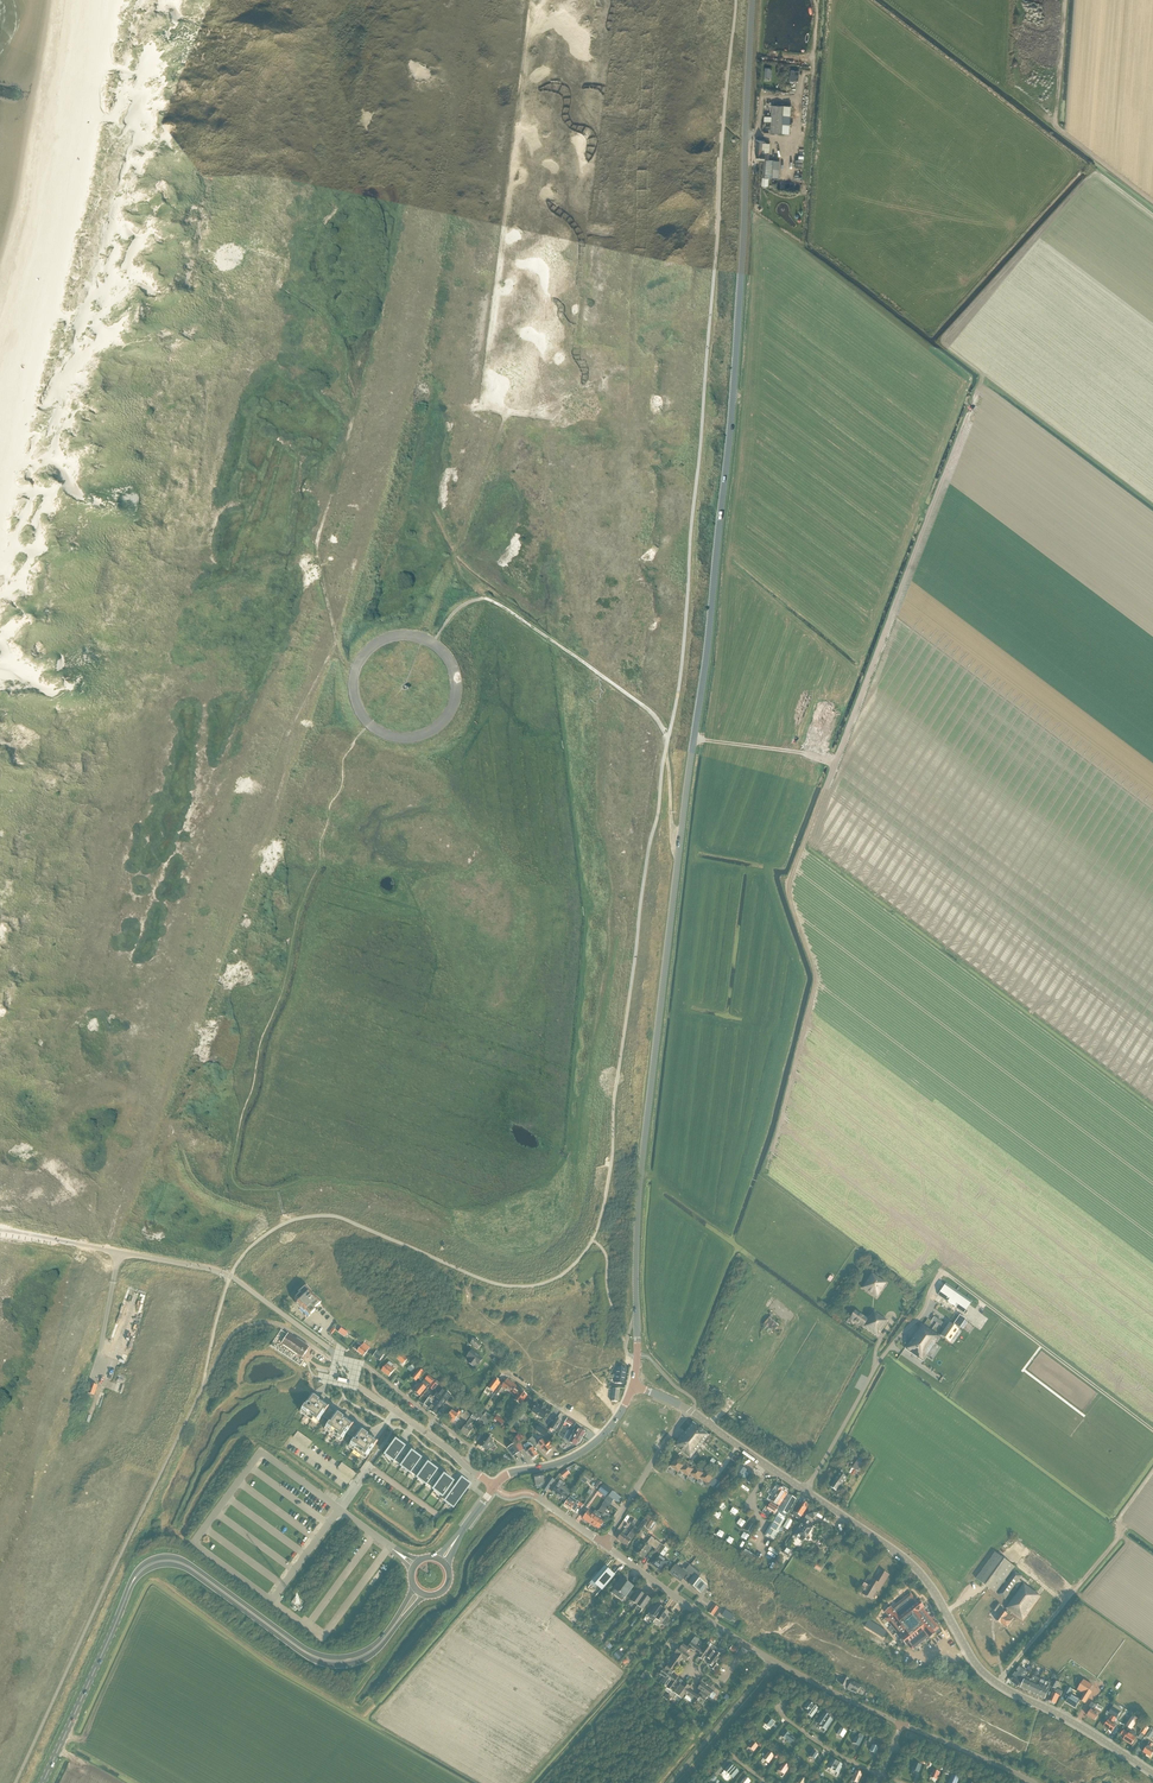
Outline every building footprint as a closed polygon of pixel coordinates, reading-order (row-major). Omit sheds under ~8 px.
[(790,69),(789,79),(798,80),(799,70),(790,69)] [(771,104),(770,132),(783,132),(783,123),(784,114),(784,105),(771,104)] [(755,139),(754,152),(756,152),(755,157),(755,158),(758,158),(763,159),(762,176),(762,177),(769,177),(778,178),(779,160),(768,159),(769,142),(763,142),(764,139),(756,139),(755,139)] [(885,1287),(884,1287),(887,1282),(872,1272),(862,1288),(878,1298),(885,1287)] [(946,1283),(938,1295),(964,1313),(972,1301),(946,1283)] [(311,1293),(312,1291),(308,1286),(300,1293),(301,1294),(297,1298),(301,1301),(299,1303),(302,1307),(301,1307),(309,1316),(310,1315),(321,1303),(317,1299),(317,1300),(311,1293)] [(874,1310),(869,1318),(856,1310),(850,1318),(878,1337),(888,1321),(884,1318),(874,1310)] [(959,1315),(953,1324),(959,1328),(965,1319),(959,1315)] [(769,1318),(764,1324),(774,1332),(779,1326),(769,1318)] [(959,1329),(950,1322),(941,1335),(950,1342),(959,1329)] [(922,1324),(905,1348),(924,1361),(927,1356),(935,1344),(941,1336),(928,1327),(927,1329),(922,1324)] [(341,1328),(338,1332),(345,1337),(348,1333),(341,1328)] [(288,1335),(283,1343),(286,1345),(294,1350),(293,1352),(296,1354),(298,1353),(303,1356),(306,1351),(308,1348),(307,1347),(308,1345),(305,1343),(296,1337),(295,1339),(293,1338),(288,1335)] [(357,1350),(363,1356),(370,1348),(364,1343),(365,1343),(364,1342),(361,1345),(358,1342),(354,1348),(357,1350)] [(377,1350),(373,1356),(380,1360),(383,1354),(377,1350)] [(472,1351),(467,1357),(471,1360),(469,1363),(473,1367),(476,1363),(478,1365),(482,1359),(472,1351)] [(401,1353),(396,1358),(403,1364),(407,1360),(401,1353)] [(389,1376),(395,1369),(388,1363),(385,1365),(382,1370),(389,1376)] [(410,1366),(407,1369),(412,1372),(416,1367),(413,1364),(411,1366),(410,1366)] [(617,1368),(616,1374),(615,1383),(624,1384),(626,1369),(617,1368)] [(420,1369),(412,1378),(416,1381),(423,1371),(420,1369)] [(420,1395),(426,1388),(428,1385),(429,1386),(433,1381),(434,1380),(428,1375),(425,1380),(424,1381),(421,1384),(414,1393),(414,1394),(417,1396),(418,1396),(419,1395),(420,1395)] [(488,1388),(486,1391),(491,1394),(493,1392),(494,1390),(500,1383),(498,1382),(499,1380),(497,1378),(496,1377),(494,1379),(489,1386),(488,1388)] [(503,1387),(510,1392),(515,1385),(507,1379),(506,1380),(504,1379),(499,1386),(492,1396),(495,1398),(503,1387)] [(429,1386),(428,1387),(433,1391),(437,1385),(433,1381),(429,1386)] [(91,1383),(88,1393),(94,1396),(98,1386),(91,1383)] [(523,1391),(515,1385),(510,1392),(516,1397),(514,1400),(520,1405),(527,1396),(522,1392),(523,1391)] [(430,1396),(424,1405),(429,1409),(428,1410),(431,1411),(436,1415),(439,1411),(450,1395),(440,1388),(437,1393),(434,1390),(430,1395),(430,1396)] [(608,1401),(611,1401),(618,1402),(619,1390),(612,1389),(611,1399),(609,1399),(608,1401)] [(343,1440),(343,1439),(342,1439),(347,1433),(354,1439),(350,1445),(350,1444),(349,1445),(350,1445),(349,1447),(365,1459),(366,1457),(367,1457),(372,1450),(378,1441),(377,1441),(371,1437),(372,1434),(369,1432),(368,1435),(360,1429),(360,1430),(361,1430),(360,1430),(359,1429),(357,1428),(357,1429),(355,1427),(356,1427),(354,1425),(353,1424),(353,1423),(353,1424),(346,1419),(348,1417),(345,1415),(343,1417),(336,1412),(336,1413),(334,1411),(333,1411),(331,1410),(330,1409),(328,1407),(329,1406),(328,1406),(322,1402),(324,1399),(321,1397),(319,1400),(312,1395),(311,1395),(312,1395),(300,1412),(316,1424),(318,1422),(322,1416),(330,1421),(326,1427),(325,1427),(326,1427),(324,1429),(341,1441),(342,1439),(343,1440)] [(536,1404),(532,1411),(531,1412),(544,1419),(549,1411),(544,1409),(545,1408),(541,1405),(541,1406),(536,1404)] [(474,1414),(479,1418),(480,1419),(483,1416),(483,1415),(475,1409),(472,1413),(474,1414)] [(462,1410),(461,1411),(460,1412),(458,1411),(456,1414),(452,1410),(447,1416),(451,1419),(450,1421),(453,1423),(458,1415),(466,1421),(470,1414),(466,1411),(465,1412),(462,1410)] [(493,1422),(497,1416),(499,1413),(498,1412),(496,1412),(490,1420),(493,1422)] [(476,1421),(479,1418),(474,1414),(461,1432),(467,1437),(473,1429),(469,1426),(471,1423),(472,1424),(474,1420),(476,1421)] [(489,1420),(483,1416),(480,1419),(484,1422),(483,1423),(486,1426),(489,1420)] [(505,1422),(497,1416),(493,1422),(500,1428),(505,1422)] [(572,1428),(570,1432),(568,1431),(563,1439),(568,1441),(576,1445),(578,1442),(579,1442),(585,1432),(576,1427),(576,1428),(574,1427),(576,1423),(567,1418),(565,1423),(572,1427),(572,1428)] [(557,1419),(550,1429),(555,1431),(562,1422),(557,1419)] [(679,1448),(678,1449),(690,1458),(708,1435),(693,1423),(675,1445),(679,1448)] [(543,1436),(547,1430),(539,1424),(535,1430),(543,1436)] [(486,1436),(479,1446),(486,1450),(486,1449),(488,1450),(489,1450),(493,1444),(493,1443),(492,1442),(493,1440),(489,1438),(491,1435),(486,1432),(484,1435),(486,1436)] [(523,1436),(519,1433),(515,1438),(520,1443),(524,1438),(522,1436),(523,1436)] [(535,1447),(537,1445),(546,1454),(547,1453),(548,1453),(549,1452),(549,1451),(552,1449),(550,1447),(551,1445),(548,1441),(546,1443),(541,1438),(537,1442),(532,1437),(529,1440),(535,1447)] [(425,1465),(426,1464),(420,1459),(421,1458),(412,1452),(410,1455),(408,1454),(410,1452),(404,1448),(404,1447),(396,1440),(385,1455),(394,1461),(402,1466),(401,1467),(410,1473),(410,1472),(418,1478),(417,1478),(426,1485),(427,1484),(434,1489),(434,1490),(442,1496),(443,1496),(448,1500),(447,1502),(453,1507),(467,1488),(470,1484),(462,1478),(458,1483),(460,1484),(459,1486),(459,1485),(459,1486),(457,1484),(456,1485),(452,1483),(453,1482),(444,1475),(442,1478),(441,1477),(442,1475),(436,1471),(437,1470),(428,1464),(426,1466),(425,1465)] [(528,1442),(524,1445),(525,1449),(527,1451),(527,1452),(532,1459),(533,1458),(534,1459),(536,1457),(538,1455),(533,1448),(530,1445),(528,1442)] [(520,1452),(514,1444),(508,1448),(513,1456),(520,1452)] [(670,1466),(678,1473),(680,1470),(683,1466),(675,1459),(670,1466)] [(864,1464),(860,1462),(855,1469),(859,1472),(864,1464)] [(683,1466),(680,1470),(687,1476),(689,1474),(694,1467),(692,1465),(690,1468),(685,1463),(683,1466)] [(740,1466),(734,1474),(741,1479),(746,1470),(740,1466)] [(694,1467),(689,1474),(697,1480),(699,1478),(704,1471),(702,1469),(700,1471),(694,1467)] [(566,1470),(561,1474),(564,1478),(569,1474),(566,1470)] [(712,1478),(704,1471),(699,1478),(707,1484),(712,1478)] [(585,1473),(582,1477),(589,1483),(592,1479),(585,1473)] [(835,1480),(830,1487),(836,1490),(840,1484),(841,1484),(846,1478),(839,1473),(834,1480),(835,1480)] [(543,1474),(534,1475),(536,1486),(537,1485),(537,1488),(542,1488),(545,1484),(543,1474)] [(551,1478),(543,1490),(546,1492),(554,1480),(551,1478)] [(555,1487),(552,1492),(557,1495),(562,1499),(561,1500),(564,1502),(567,1496),(570,1492),(562,1486),(564,1483),(560,1480),(558,1483),(555,1487)] [(599,1481),(594,1487),(597,1489),(602,1483),(599,1481)] [(603,1484),(598,1491),(605,1497),(610,1490),(603,1484)] [(776,1516),(764,1536),(773,1541),(779,1531),(778,1530),(796,1499),(788,1494),(787,1494),(788,1492),(787,1491),(788,1490),(783,1487),(782,1488),(781,1487),(777,1484),(774,1488),(778,1491),(771,1501),(779,1506),(777,1508),(770,1503),(767,1508),(774,1513),(773,1514),(776,1516)] [(620,1497),(612,1492),(609,1496),(613,1500),(616,1502),(620,1497)] [(568,1500),(564,1505),(571,1510),(571,1509),(574,1511),(577,1507),(581,1509),(584,1505),(577,1501),(574,1500),(577,1496),(573,1493),(570,1497),(568,1500)] [(612,1502),(613,1500),(609,1496),(608,1496),(598,1511),(604,1515),(612,1502)] [(795,1510),(792,1515),(799,1520),(801,1517),(808,1505),(804,1502),(801,1506),(799,1504),(795,1510)] [(811,1507),(806,1515),(805,1517),(811,1521),(812,1519),(817,1511),(811,1507)] [(589,1523),(596,1513),(597,1512),(595,1511),(594,1512),(592,1515),(588,1511),(583,1519),(589,1523)] [(600,1514),(597,1512),(596,1513),(589,1523),(595,1528),(596,1527),(599,1529),(603,1523),(597,1519),(600,1514)] [(810,1522),(811,1521),(805,1517),(793,1536),(802,1541),(813,1524),(810,1522)] [(788,1519),(783,1527),(787,1530),(792,1521),(788,1519)] [(644,1520),(637,1529),(640,1531),(647,1522),(644,1520)] [(631,1531),(626,1538),(621,1534),(617,1539),(627,1546),(631,1541),(636,1534),(638,1535),(641,1531),(640,1531),(637,1529),(634,1527),(631,1531)] [(648,1543),(656,1549),(660,1543),(652,1536),(647,1542),(645,1545),(642,1542),(640,1545),(640,1544),(637,1548),(638,1548),(635,1552),(643,1557),(646,1553),(647,1553),(649,1551),(648,1550),(650,1548),(647,1546),(648,1543)] [(656,1555),(651,1563),(661,1571),(668,1561),(663,1557),(669,1549),(660,1543),(655,1549),(653,1553),(656,1555)] [(786,1546),(782,1553),(788,1557),(792,1550),(786,1546)] [(1003,1584),(1005,1585),(1007,1582),(1005,1581),(1015,1567),(995,1552),(976,1579),(996,1593),(1003,1584)] [(593,1582),(588,1588),(593,1582),(601,1589),(594,1597),(595,1597),(602,1589),(613,1576),(620,1567),(613,1575),(605,1569),(612,1560),(611,1560),(604,1568),(593,1582)] [(706,1585),(703,1583),(697,1579),(701,1574),(689,1565),(685,1570),(683,1568),(681,1570),(675,1565),(669,1573),(680,1582),(686,1574),(687,1575),(685,1579),(685,1580),(701,1592),(706,1585)] [(864,1583),(860,1589),(865,1591),(863,1594),(871,1600),(873,1598),(874,1599),(877,1594),(875,1593),(877,1589),(879,1590),(889,1575),(883,1571),(873,1587),(870,1584),(869,1586),(864,1583)] [(1015,1571),(1007,1582),(1005,1585),(998,1595),(1005,1600),(1009,1594),(1013,1597),(1018,1589),(1018,1588),(1022,1582),(1019,1580),(1022,1576),(1015,1571)] [(615,1589),(612,1593),(622,1600),(624,1596),(625,1596),(632,1587),(621,1580),(615,1589)] [(1001,1624),(1002,1624),(1007,1627),(1011,1621),(1013,1618),(1010,1616),(1011,1613),(1023,1621),(1041,1597),(1036,1593),(1037,1592),(1024,1583),(1006,1609),(1007,1610),(1007,1611),(1007,1612),(1007,1613),(1003,1611),(996,1621),(1001,1624)] [(638,1592),(631,1601),(637,1605),(644,1596),(638,1592)] [(890,1607),(884,1612),(884,1613),(885,1613),(887,1616),(885,1618),(901,1639),(900,1639),(900,1640),(905,1646),(906,1646),(905,1645),(906,1645),(912,1651),(928,1638),(929,1638),(929,1639),(935,1634),(935,1633),(935,1634),(934,1633),(939,1629),(922,1608),(923,1608),(924,1608),(924,1607),(919,1601),(918,1601),(919,1602),(918,1602),(912,1596),(910,1594),(891,1609),(890,1608),(891,1608),(890,1607)] [(649,1600),(644,1596),(637,1605),(643,1609),(649,1600)] [(998,1603),(993,1610),(996,1612),(1002,1605),(998,1603)] [(713,1604),(708,1612),(716,1617),(722,1609),(713,1604)] [(657,1605),(655,1609),(654,1608),(648,1616),(654,1622),(653,1622),(663,1609),(657,1605)] [(668,1613),(663,1609),(653,1622),(654,1622),(656,1619),(661,1623),(661,1624),(665,1626),(669,1619),(666,1617),(668,1613)] [(726,1611),(722,1616),(730,1621),(734,1616),(726,1611)] [(699,1655),(702,1651),(695,1646),(699,1640),(695,1637),(691,1643),(691,1642),(687,1647),(690,1649),(699,1655)] [(705,1657),(708,1658),(713,1651),(715,1648),(716,1648),(708,1642),(702,1651),(699,1655),(698,1657),(703,1660),(705,1657)] [(686,1654),(690,1649),(687,1647),(682,1643),(679,1648),(678,1647),(674,1653),(677,1654),(682,1658),(686,1661),(690,1656),(686,1654)] [(732,1645),(729,1649),(735,1654),(738,1650),(732,1645)] [(715,1664),(723,1653),(715,1648),(713,1651),(708,1658),(710,1660),(707,1664),(712,1667),(711,1668),(715,1671),(718,1666),(715,1664)] [(618,1650),(613,1656),(618,1661),(624,1655),(618,1650)] [(667,1664),(666,1667),(673,1672),(674,1670),(674,1669),(682,1658),(677,1654),(669,1666),(667,1664)] [(662,1684),(667,1687),(674,1677),(671,1674),(673,1672),(666,1667),(661,1663),(659,1666),(663,1669),(660,1674),(666,1678),(662,1684)] [(1014,1677),(1011,1681),(1018,1687),(1022,1681),(1024,1679),(1027,1672),(1019,1666),(1016,1670),(1017,1671),(1016,1673),(1015,1672),(1012,1676),(1014,1677)] [(648,1677),(643,1673),(638,1679),(644,1683),(648,1677)] [(670,1696),(671,1697),(680,1685),(677,1683),(680,1680),(675,1676),(674,1677),(667,1687),(665,1691),(671,1695),(670,1696)] [(849,1679),(845,1676),(840,1684),(845,1686),(849,1679)] [(1033,1676),(1031,1680),(1031,1681),(1032,1681),(1027,1691),(1033,1694),(1040,1679),(1033,1676)] [(1031,1681),(1031,1680),(1027,1678),(1027,1680),(1025,1679),(1021,1688),(1027,1691),(1032,1681),(1031,1681)] [(1033,1694),(1039,1696),(1041,1692),(1041,1693),(1046,1682),(1040,1679),(1033,1694)] [(1047,1682),(1046,1682),(1041,1693),(1041,1692),(1039,1696),(1045,1699),(1053,1682),(1048,1680),(1047,1682)] [(1080,1700),(1085,1703),(1092,1692),(1089,1691),(1093,1685),(1084,1680),(1077,1690),(1083,1694),(1080,1700)] [(852,1681),(847,1689),(856,1694),(861,1686),(852,1681)] [(682,1686),(680,1685),(671,1697),(674,1698),(679,1702),(681,1698),(684,1694),(688,1689),(690,1687),(685,1683),(682,1686)] [(697,1688),(701,1691),(699,1693),(706,1698),(710,1701),(712,1703),(714,1701),(713,1700),(716,1694),(713,1692),(701,1683),(697,1688)] [(688,1689),(684,1694),(692,1700),(691,1702),(693,1703),(694,1703),(695,1703),(697,1701),(702,1704),(706,1698),(699,1693),(697,1696),(688,1689)] [(1063,1691),(1057,1689),(1056,1691),(1054,1690),(1053,1693),(1049,1701),(1052,1702),(1052,1703),(1054,1704),(1055,1704),(1056,1704),(1059,1696),(1060,1697),(1063,1691)] [(1071,1695),(1066,1702),(1075,1708),(1080,1701),(1071,1695)] [(808,1709),(806,1712),(812,1717),(817,1710),(816,1710),(818,1708),(809,1701),(804,1706),(808,1709)] [(1091,1710),(1087,1716),(1095,1721),(1101,1712),(1103,1708),(1098,1704),(1097,1705),(1092,1702),(1088,1708),(1091,1710)] [(1115,1704),(1109,1713),(1117,1718),(1123,1710),(1115,1704)] [(824,1713),(817,1723),(821,1725),(820,1726),(826,1730),(832,1720),(829,1718),(829,1717),(824,1713)] [(1108,1720),(1104,1727),(1112,1732),(1117,1725),(1114,1723),(1117,1718),(1112,1715),(1109,1720),(1108,1720)] [(1124,1730),(1121,1735),(1125,1737),(1124,1740),(1131,1745),(1136,1738),(1134,1737),(1136,1733),(1131,1730),(1138,1719),(1133,1715),(1125,1726),(1128,1728),(1126,1731),(1124,1730)] [(769,1718),(764,1723),(769,1728),(774,1722),(769,1718)] [(839,1722),(833,1732),(842,1737),(848,1728),(839,1722)] [(1144,1725),(1140,1732),(1145,1735),(1149,1728),(1144,1725)] [(784,1730),(780,1736),(791,1744),(795,1738),(784,1730)] [(855,1736),(852,1743),(858,1746),(862,1740),(864,1736),(860,1733),(857,1737),(855,1736)] [(752,1741),(748,1747),(753,1752),(758,1746),(752,1741)] [(1143,1752),(1151,1757),(1152,1753),(1152,1745),(1149,1742),(1143,1752)] [(872,1744),(869,1751),(876,1754),(879,1748),(877,1747),(878,1745),(875,1744),(874,1745),(872,1744)] [(813,1750),(809,1756),(815,1760),(819,1754),(813,1750)] [(774,1756),(768,1751),(763,1759),(769,1763),(774,1757),(774,1756)] [(833,1759),(828,1768),(838,1774),(839,1772),(838,1772),(841,1767),(842,1765),(833,1759)] [(784,1762),(778,1770),(784,1774),(790,1766),(784,1762)] [(914,1763),(912,1769),(918,1772),(921,1765),(914,1763)] [(737,1773),(735,1771),(728,1765),(722,1772),(731,1780),(737,1773)] [(856,1770),(851,1781),(856,1782),(858,1782),(862,1773),(856,1770)] [(933,1770),(930,1777),(937,1780),(940,1773),(933,1770)] [(951,1778),(949,1782),(957,1782),(959,1777),(952,1774),(951,1778)]
